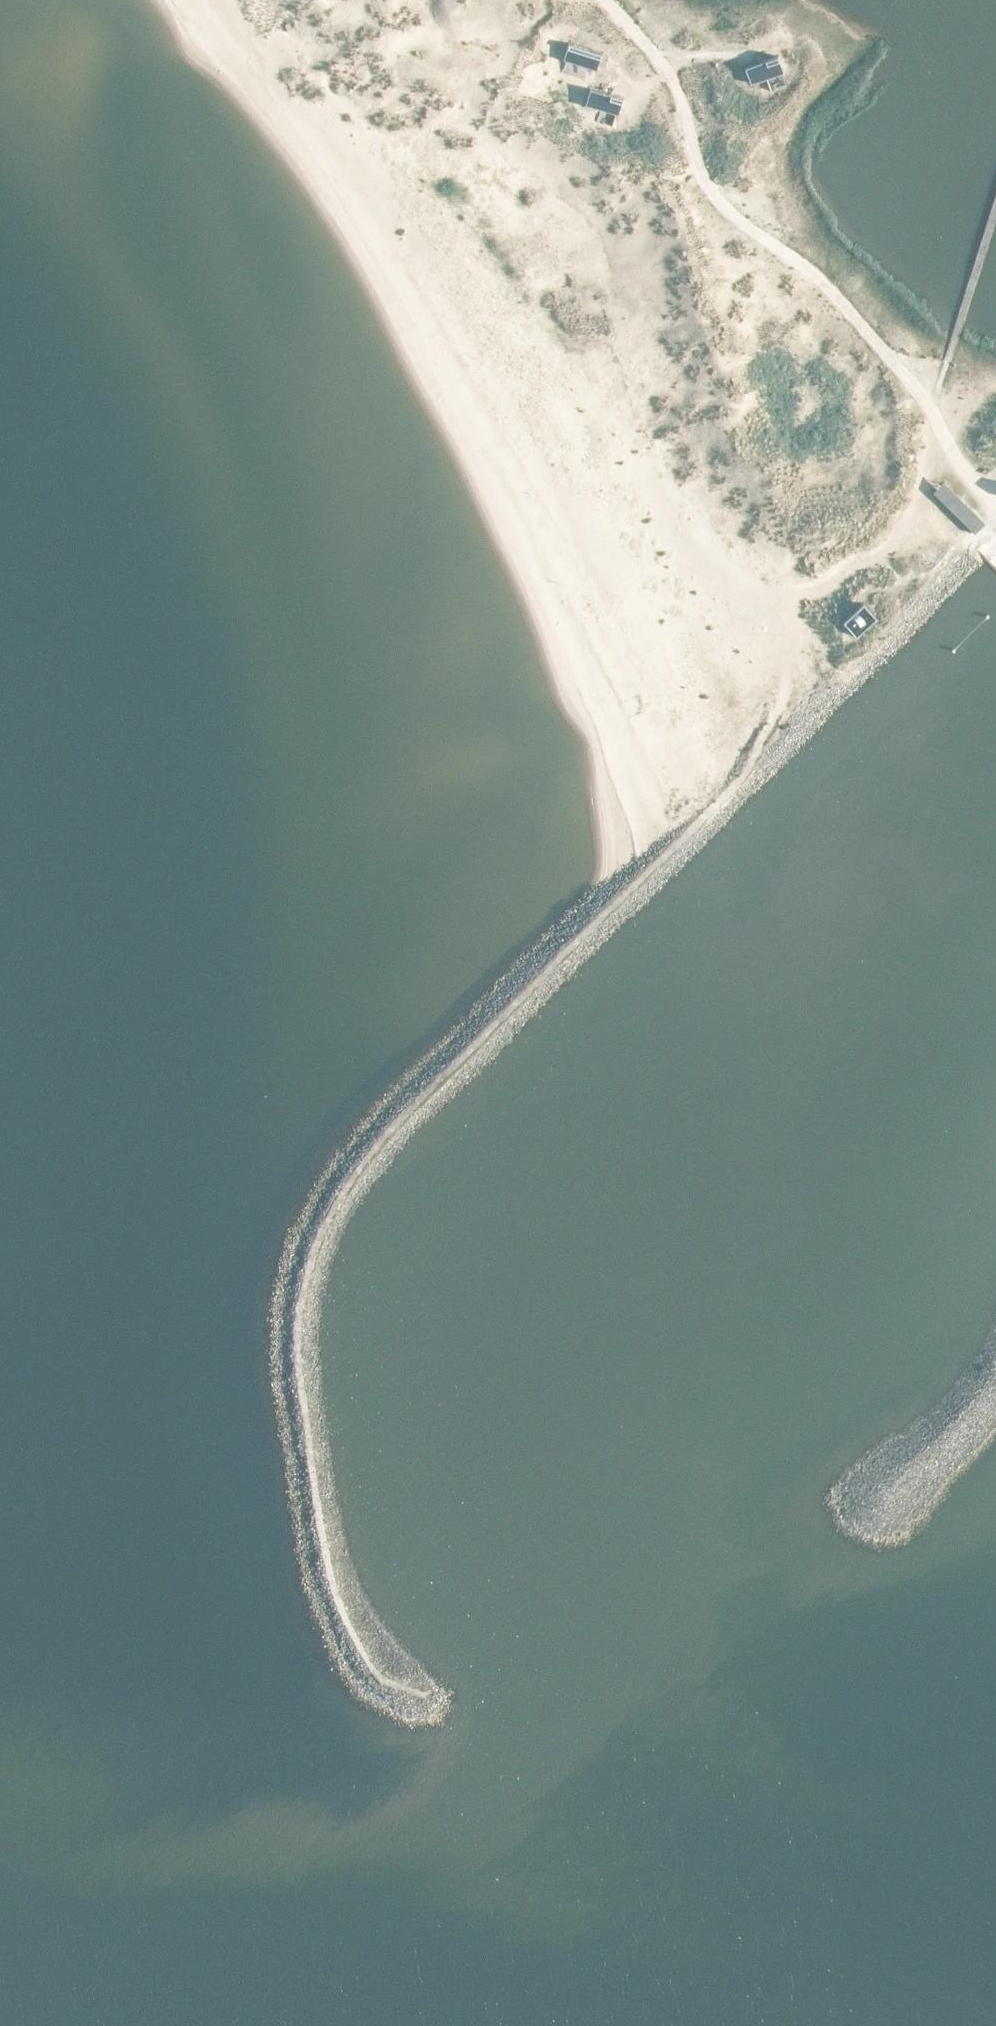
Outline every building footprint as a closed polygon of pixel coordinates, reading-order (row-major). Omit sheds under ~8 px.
[(557,66),(551,83),(584,93),(590,77),(573,72),(557,66)] [(964,441),(958,448),(966,456),(973,449),(964,441)] [(911,460),(900,470),(940,511),(951,500),(911,460)] [(988,464),(980,472),(988,480),(995,472),(988,464)] [(809,600),(822,614),(843,595),(830,581),(809,600)]
